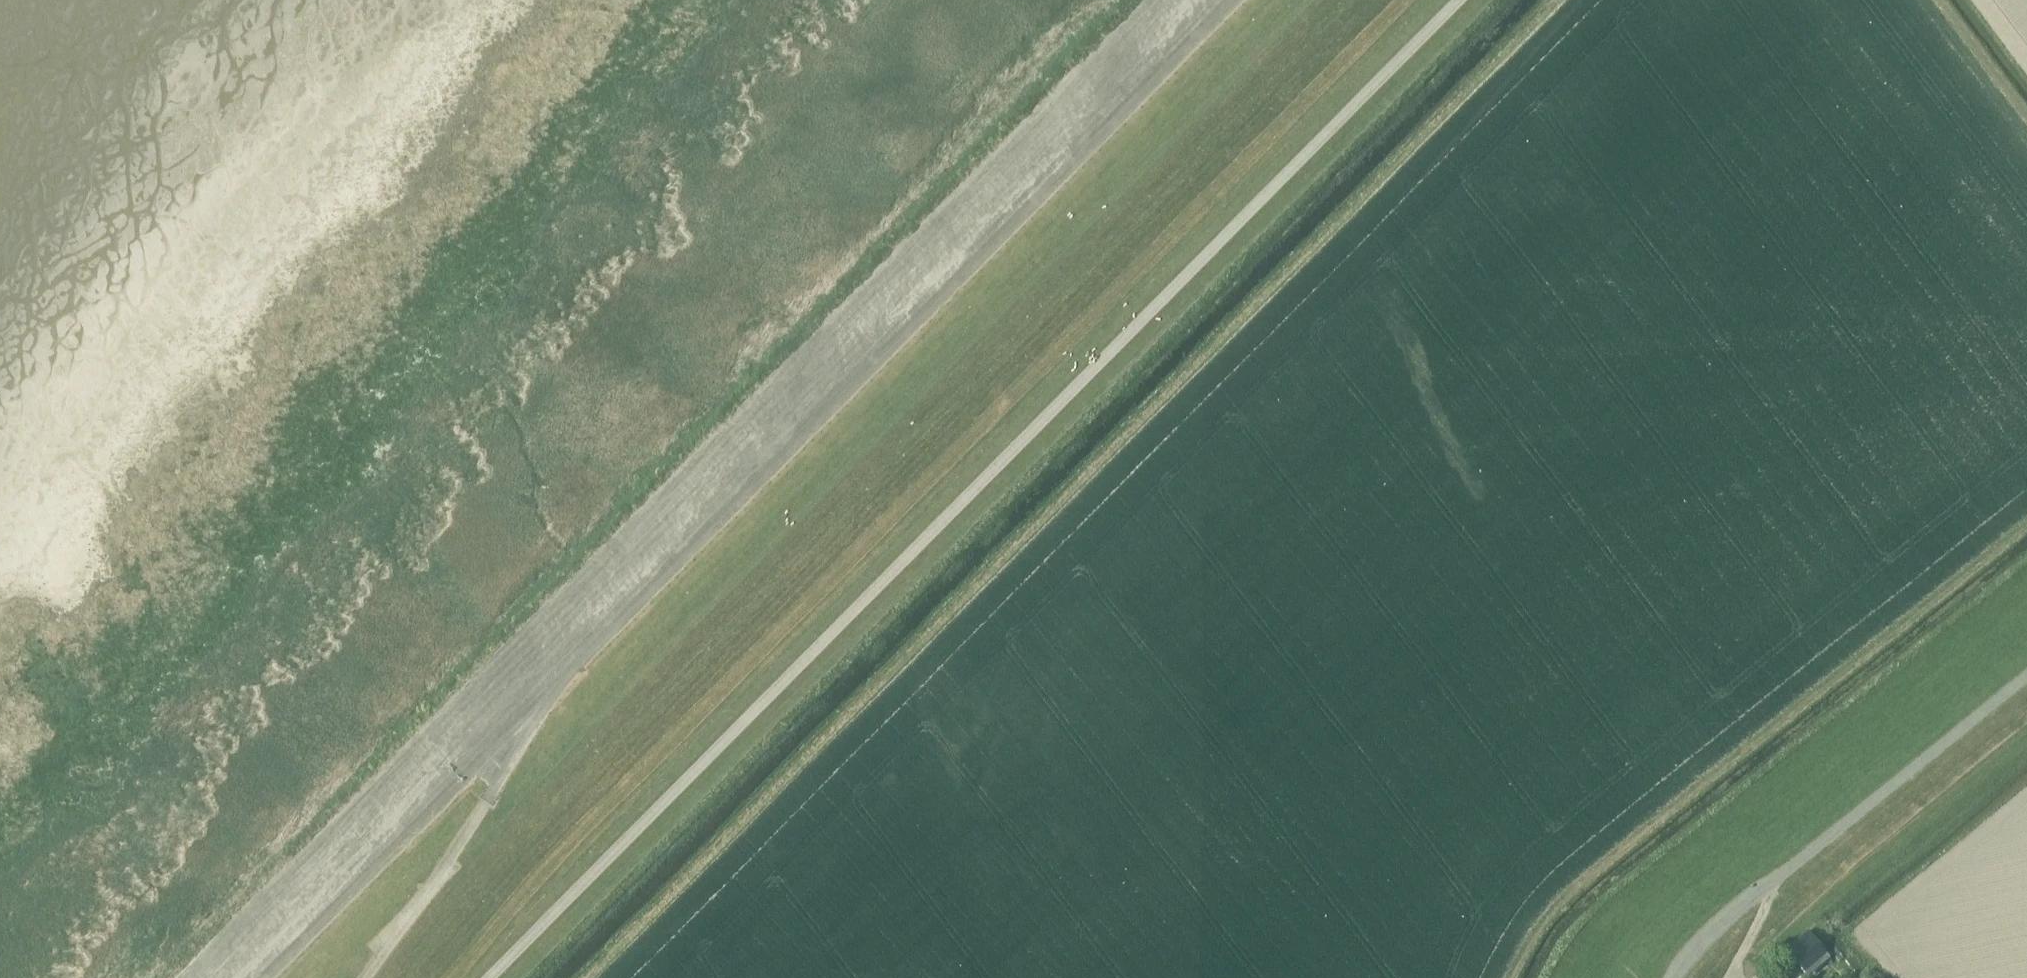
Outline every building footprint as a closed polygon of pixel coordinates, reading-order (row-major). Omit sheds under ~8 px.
[(1789,958),(1808,977),(1809,977),(1830,959),(1811,938),(1789,958)]
